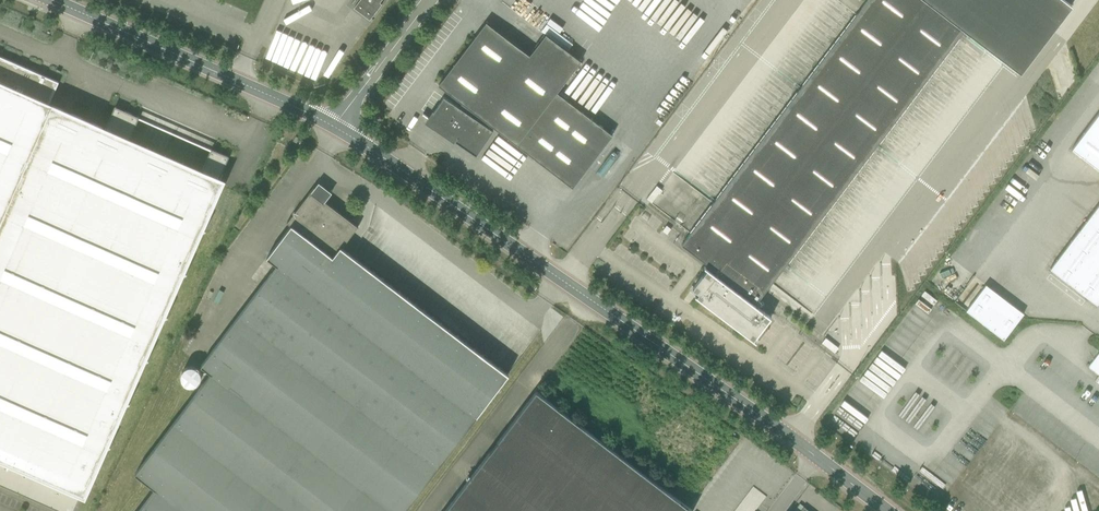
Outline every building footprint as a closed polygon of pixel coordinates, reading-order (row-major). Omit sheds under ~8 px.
[(354,8),(370,20),(382,5),(380,3),(382,0),(360,0),(354,8)] [(682,245),(710,266),(708,269),(705,266),(704,267),(707,269),(702,275),(692,288),(699,293),(697,296),(696,295),(695,295),(756,342),(757,341),(754,340),(771,317),(753,303),(755,301),(757,302),(964,30),(1020,73),(1072,5),(1065,0),(868,0),(682,245)] [(430,118),(423,113),(423,114),(452,134),(457,137),(455,141),(476,156),(494,130),(489,127),(490,124),(573,187),(613,135),(557,92),(581,61),(546,34),(530,55),(486,22),(439,85),(462,103),(459,107),(444,97),(430,118)] [(65,510),(73,510),(81,492),(85,493),(105,447),(112,444),(111,443),(108,442),(125,403),(131,401),(130,400),(127,399),(144,360),(150,358),(149,357),(146,356),(163,317),(169,315),(168,314),(165,312),(182,274),(188,272),(187,271),(184,269),(201,231),(207,229),(206,228),(203,226),(223,180),(220,178),(229,156),(211,149),(202,169),(130,137),(139,117),(115,106),(106,128),(53,105),(49,104),(59,81),(0,55),(0,482),(65,510)] [(1072,148),(1098,169),(1098,113),(1072,148)] [(647,198),(652,202),(662,190),(657,186),(647,198)] [(508,373),(342,247),(358,226),(325,201),(324,203),(311,193),(315,187),(314,187),(287,222),(291,226),(267,257),(277,265),(201,365),(212,373),(136,473),(156,489),(139,510),(404,510),(508,373)] [(1097,304),(1098,301),(1098,204),(1050,268),(1097,304)] [(966,310),(1004,339),(1024,313),(986,284),(966,310)] [(835,353),(839,347),(826,338),(822,343),(835,353)] [(1098,375),(1098,352),(1088,366),(1098,375)] [(693,510),(536,391),(445,510),(693,510)] [(766,495),(751,484),(733,510),(755,510),(766,495)]
